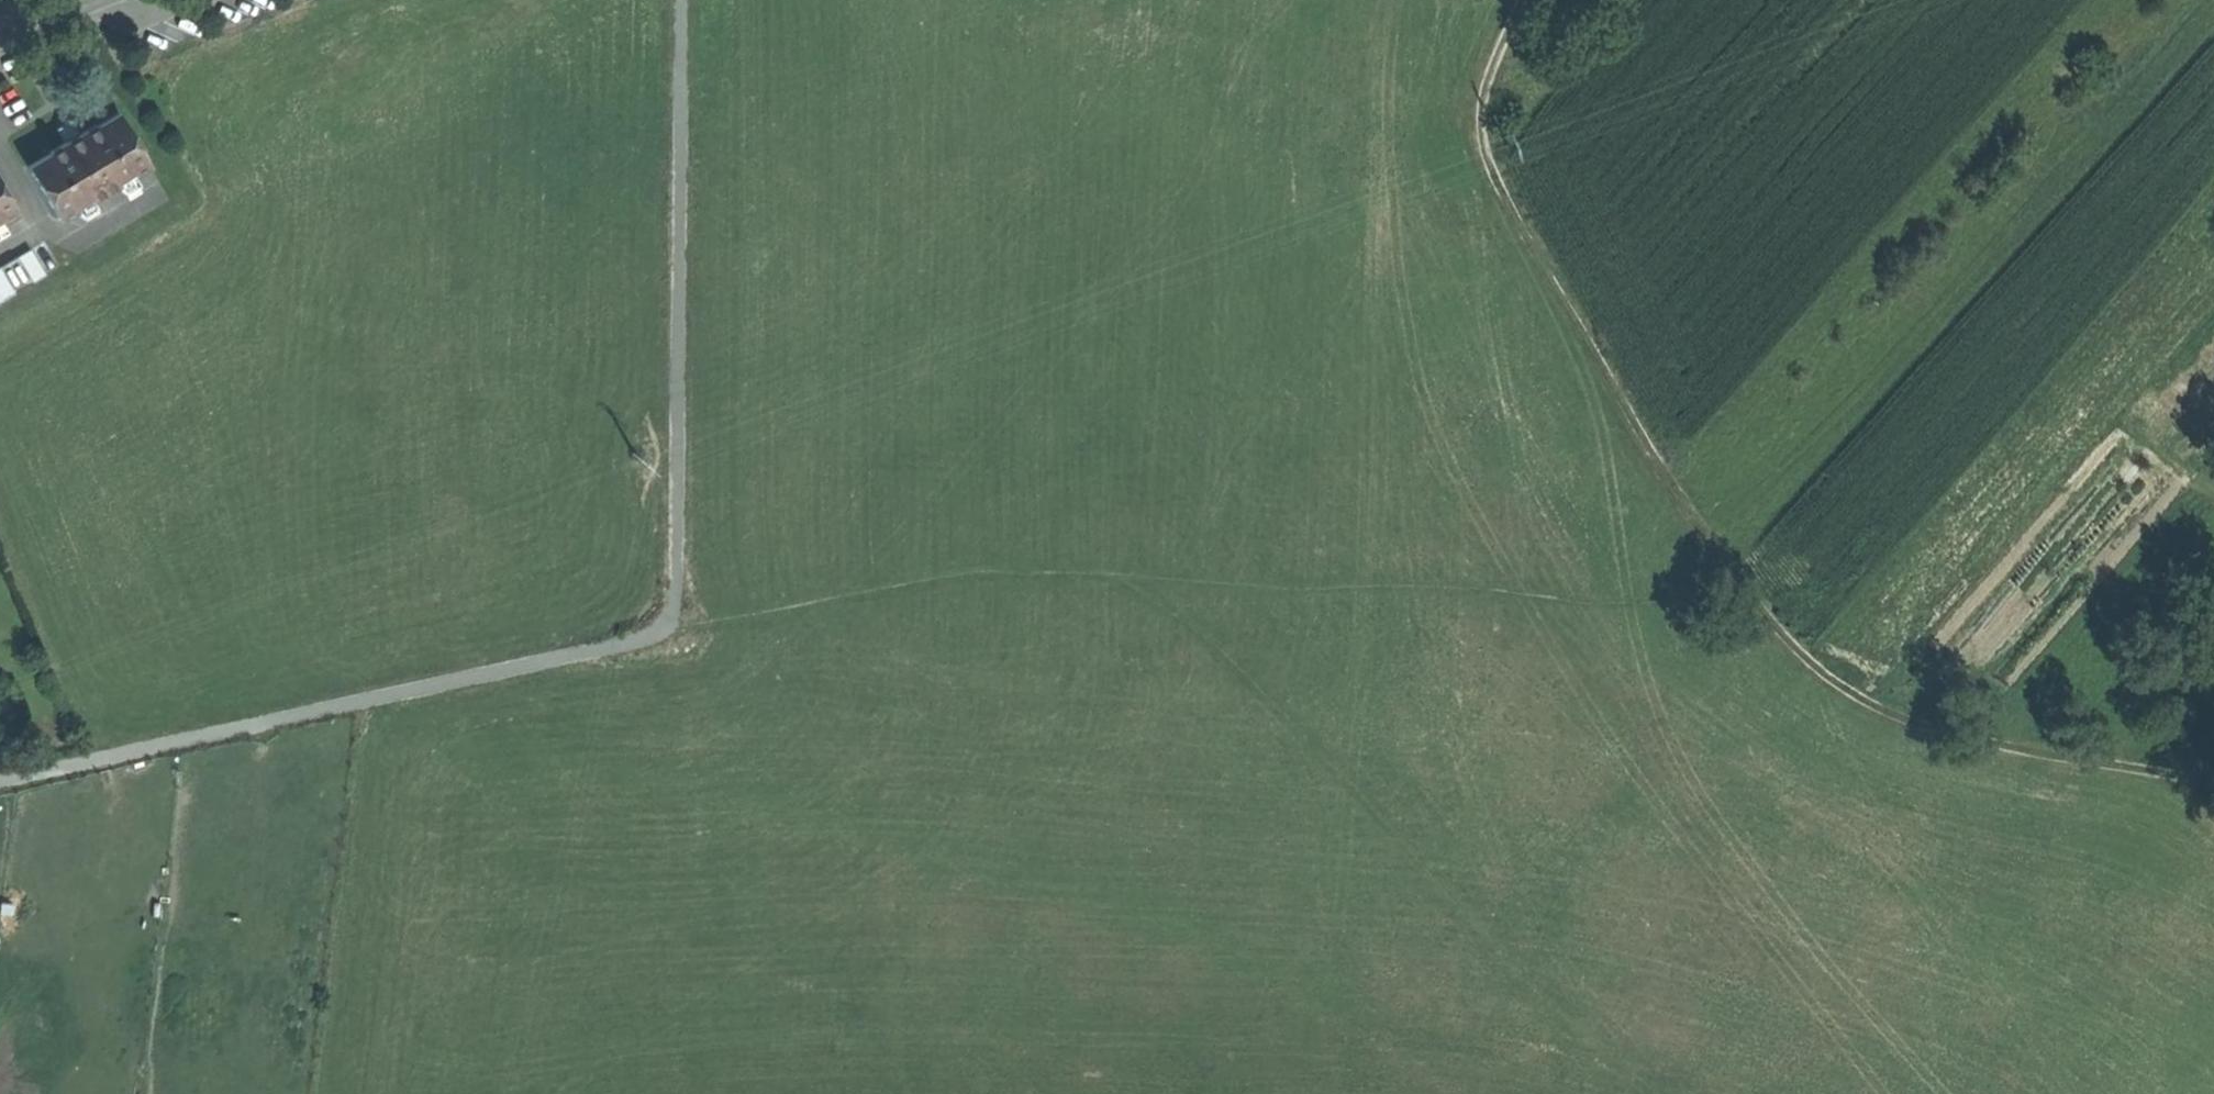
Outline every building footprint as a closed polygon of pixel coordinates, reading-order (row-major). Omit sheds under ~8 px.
[(25,163),(54,215),(142,166),(113,114),(79,133),(62,142),(25,163)] [(53,126),(62,142),(79,133),(70,117),(62,122),(53,126)] [(9,210),(0,193),(0,216),(9,210)]
